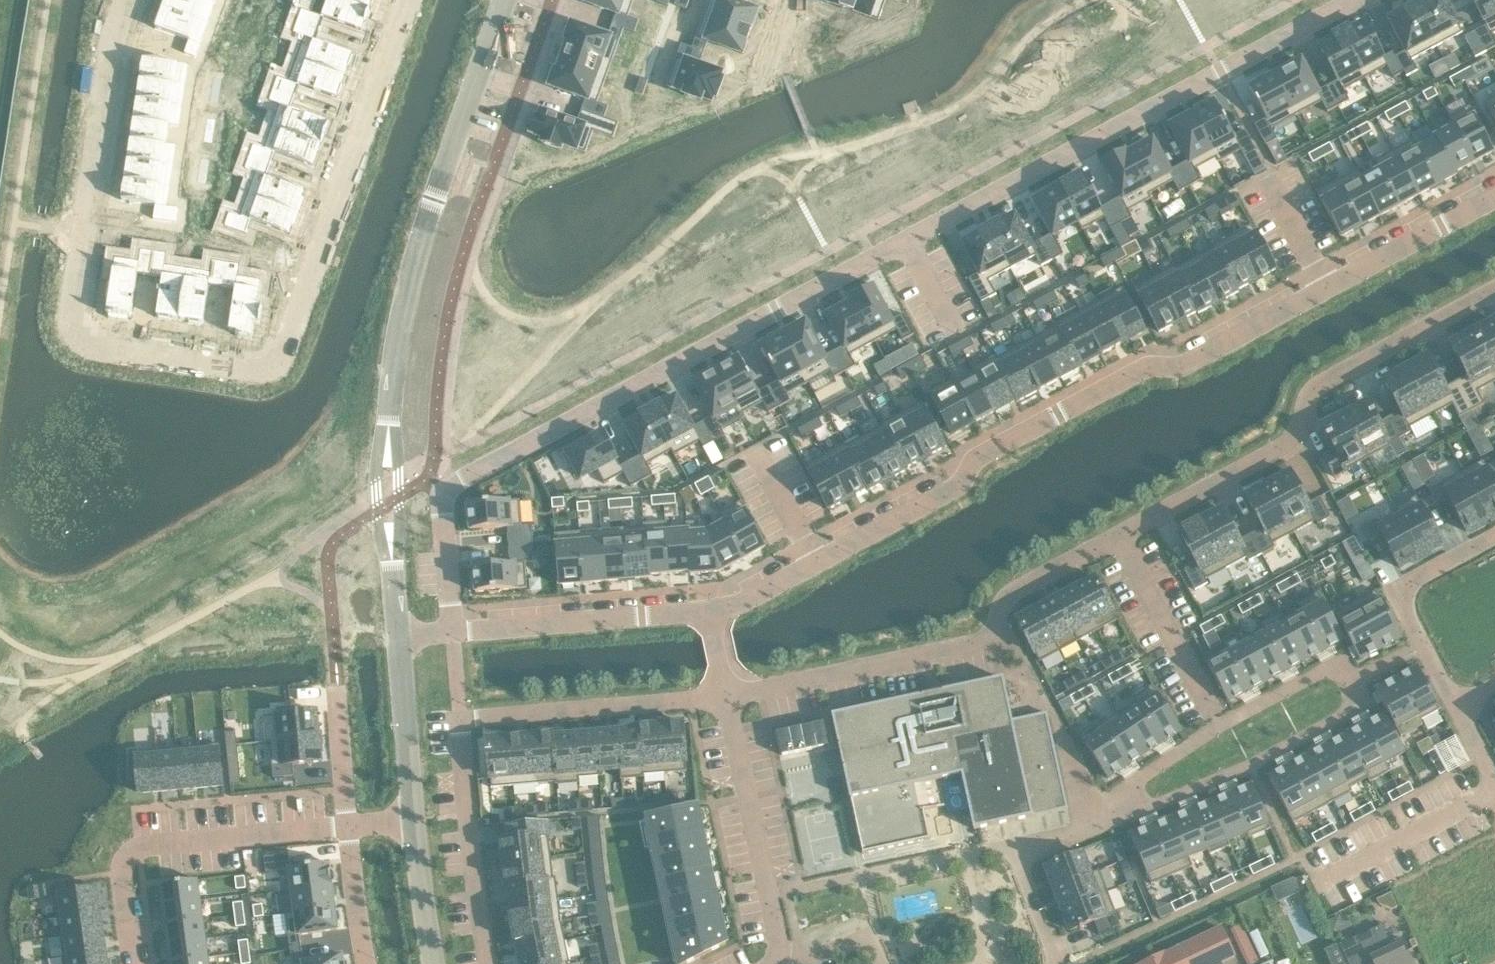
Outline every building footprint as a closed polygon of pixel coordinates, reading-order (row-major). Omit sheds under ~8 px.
[(161,7),(207,23),(216,0),(164,0),(162,6),(161,6),(161,7)] [(297,21),(319,29),(323,18),(361,31),(364,23),(365,24),(371,9),(345,0),(317,0),(312,12),(301,8),(297,21)] [(371,9),(371,8),(370,7),(372,0),(374,1),(374,0),(345,0),(371,9)] [(578,0),(616,13),(612,25),(623,29),(634,33),(639,21),(628,17),(634,0),(578,0)] [(674,5),(686,9),(689,0),(676,0),(674,5)] [(704,16),(750,32),(751,31),(750,31),(756,16),(755,16),(757,11),(744,6),(745,5),(733,1),(733,2),(728,0),(709,0),(704,16)] [(824,1),(840,7),(840,8),(854,13),(854,12),(878,21),(886,0),(825,0),(824,1)] [(1415,7),(1437,46),(1462,32),(1445,0),(1427,0),(1415,7)] [(1486,25),(1475,31),(1486,51),(1494,47),(1494,42),(1491,34),(1494,32),(1494,0),(1472,0),(1486,25)] [(158,17),(154,28),(188,40),(184,54),(195,58),(207,23),(161,7),(160,9),(161,9),(159,14),(158,14),(157,17),(158,17)] [(1415,7),(1390,20),(1406,50),(1395,56),(1404,72),(1406,76),(1417,70),(1411,60),(1437,46),(1415,7)] [(704,16),(692,48),(704,53),(708,41),(742,53),(746,42),(747,42),(750,32),(704,16)] [(297,21),(292,33),(303,37),(296,59),(345,76),(348,68),(350,68),(354,56),(352,56),(353,54),(315,40),(319,29),(297,21)] [(571,23),(566,39),(568,40),(567,41),(568,41),(566,45),(612,61),(623,29),(612,25),(608,36),(571,23)] [(1349,28),(1341,33),(1365,78),(1387,66),(1393,78),(1404,72),(1395,56),(1393,52),(1383,57),(1364,23),(1350,30),(1349,28)] [(1475,31),(1464,37),(1475,57),(1486,51),(1475,31)] [(1334,39),(1320,47),(1338,80),(1327,86),(1338,106),(1349,100),(1343,90),(1365,78),(1341,33),(1332,37),(1334,39)] [(681,44),(666,86),(685,93),(684,95),(701,101),(702,99),(711,102),(713,97),(716,98),(722,80),(720,79),(722,74),(699,66),(704,53),(692,48),(681,44)] [(566,45),(559,66),(605,82),(612,61),(566,45)] [(142,57),(139,78),(185,85),(188,64),(142,57)] [(277,76),(273,89),(295,97),(299,86),(337,99),(338,97),(339,97),(344,85),(342,85),(345,76),(296,59),(288,80),(277,76)] [(1275,74),(1274,74),(1296,115),(1321,101),(1327,112),(1338,106),(1327,86),(1317,92),(1300,61),(1298,63),(1296,60),(1283,67),(1285,70),(1282,71),(1282,70),(1280,71),(1281,72),(1275,75),(1275,74)] [(555,70),(549,86),(586,99),(582,110),(604,118),(608,107),(597,103),(605,82),(559,66),(557,71),(555,70)] [(1471,67),(1460,73),(1465,81),(1475,75),(1471,67)] [(1460,73),(1449,78),(1454,87),(1465,81),(1460,73)] [(1259,84),(1251,88),(1257,99),(1255,100),(1265,119),(1254,125),(1265,145),(1277,139),(1271,129),(1296,115),(1274,74),(1273,75),(1274,76),(1272,77),(1270,75),(1257,81),(1259,84)] [(213,77),(211,89),(220,90),(221,79),(213,77)] [(139,78),(136,98),(182,105),(185,85),(139,78)] [(640,78),(635,93),(642,95),(648,80),(640,78)] [(1433,87),(1423,93),(1427,101),(1438,96),(1433,87)] [(211,89),(210,101),(218,102),(220,90),(211,89)] [(273,89),(268,101),(279,105),(272,127),(322,145),(330,122),(291,108),(295,97),(273,89)] [(1484,101),(1494,121),(1494,96),(1484,101)] [(136,98),(132,118),(179,126),(182,105),(136,98)] [(1462,99),(1445,108),(1450,117),(1474,162),(1494,152),(1469,107),(1467,108),(1462,99)] [(1194,113),(1192,114),(1216,158),(1218,162),(1241,150),(1244,157),(1256,151),(1244,130),(1234,136),(1221,113),(1222,112),(1221,111),(1220,111),(1217,106),(1218,105),(1217,104),(1215,102),(1207,106),(1205,103),(1193,110),(1194,113)] [(1406,102),(1395,107),(1400,116),(1410,110),(1406,102)] [(1395,107),(1385,113),(1389,122),(1400,116),(1395,107)] [(535,117),(529,133),(543,138),(541,144),(561,150),(562,145),(585,153),(593,131),(613,138),(618,123),(604,118),(582,110),(577,124),(567,120),(567,119),(557,116),(541,111),(539,118),(535,117)] [(1173,125),(1171,126),(1190,160),(1179,165),(1190,186),(1201,180),(1195,169),(1216,158),(1192,114),(1186,118),(1184,115),(1172,122),(1173,125)] [(1451,122),(1433,131),(1456,175),(1457,175),(1456,172),(1474,162),(1450,117),(1448,118),(1451,122)] [(132,118),(129,139),(176,146),(176,145),(167,143),(169,125),(179,127),(179,126),(132,118)] [(207,118),(205,130),(213,131),(215,119),(207,118)] [(1367,122),(1357,128),(1362,136),(1372,131),(1367,122)] [(253,144),(249,157),(271,165),(275,153),(313,167),(317,154),(319,154),(319,153),(318,152),(320,145),(322,145),(272,127),(264,148),(253,144)] [(1357,128),(1346,134),(1351,142),(1362,136),(1357,128)] [(1413,139),(1413,140),(1437,185),(1456,175),(1433,131),(1432,132),(1433,134),(1416,144),(1413,139)] [(129,139),(126,159),(173,166),(176,146),(129,139)] [(1136,150),(1127,154),(1149,194),(1173,181),(1179,192),(1190,186),(1179,165),(1169,171),(1152,141),(1148,143),(1147,140),(1134,147),(1136,150)] [(1413,140),(1394,150),(1418,195),(1437,185),(1413,140)] [(1329,143),(1319,148),(1324,157),(1334,151),(1329,143)] [(1319,148),(1309,154),(1313,163),(1324,157),(1319,148)] [(1107,160),(1102,162),(1109,176),(1108,176),(1109,178),(1110,177),(1113,183),(1112,183),(1113,185),(1114,184),(1121,197),(1110,203),(1121,223),(1132,217),(1129,211),(1151,198),(1149,194),(1127,154),(1125,150),(1120,153),(1118,150),(1105,157),(1107,160)] [(1394,150),(1375,160),(1399,206),(1418,195),(1394,150)] [(249,157),(244,169),(255,173),(248,195),(299,213),(305,198),(302,197),(305,189),(267,176),(271,165),(249,157)] [(201,158),(199,170),(207,171),(209,159),(201,158)] [(126,159),(123,179),(170,186),(173,166),(126,159)] [(1375,160),(1356,170),(1380,216),(1399,206),(1375,160)] [(199,170),(197,182),(206,183),(207,171),(199,170)] [(1356,170),(1337,181),(1361,226),(1380,216),(1356,170)] [(1082,175),(1059,187),(1082,230),(1104,218),(1110,229),(1121,223),(1110,203),(1099,208),(1082,175)] [(123,179),(120,200),(154,205),(152,219),(176,223),(178,208),(167,206),(170,186),(123,179)] [(1337,181),(1317,191),(1341,237),(1361,226),(1337,181)] [(1039,203),(1036,204),(1052,234),(1041,240),(1052,260),(1063,254),(1053,235),(1077,222),(1082,230),(1059,187),(1037,199),(1039,203)] [(229,212),(224,226),(247,234),(251,221),(289,234),(292,227),(294,228),(299,213),(248,195),(240,216),(229,212)] [(1225,199),(1215,204),(1219,213),(1230,208),(1225,199)] [(1215,204),(1204,210),(1209,219),(1219,213),(1215,204)] [(999,222),(988,228),(1010,269),(1036,255),(1041,266),(1052,260),(1041,240),(1031,245),(1015,215),(1000,223),(999,222)] [(1187,219),(1177,225),(1181,233),(1192,228),(1187,219)] [(1177,225),(1166,231),(1171,239),(1181,233),(1177,225)] [(1251,225),(1231,236),(1255,281),(1275,270),(1251,225)] [(978,235),(963,243),(979,273),(969,278),(981,302),(996,294),(989,280),(1010,269),(988,228),(978,234),(978,235)] [(1231,236),(1212,246),(1237,293),(1238,292),(1237,290),(1255,281),(1231,236)] [(1149,240),(1139,245),(1143,254),(1154,248),(1149,240)] [(1213,248),(1194,258),(1218,303),(1237,293),(1212,246),(1211,246),(1213,248)] [(1121,248),(1111,253),(1115,262),(1125,256),(1121,248)] [(107,280),(104,298),(107,299),(105,314),(108,314),(107,317),(128,320),(128,317),(131,318),(137,273),(149,275),(153,251),(140,249),(138,261),(114,257),(110,281),(107,280)] [(153,251),(149,275),(161,277),(155,316),(157,316),(157,318),(170,320),(170,318),(179,320),(187,268),(164,265),(166,253),(153,251)] [(1111,253),(1100,259),(1105,268),(1115,262),(1111,253)] [(1173,267),(1197,312),(1198,313),(1218,303),(1194,258),(1176,268),(1175,266),(1173,267)] [(187,268),(179,320),(188,321),(187,322),(200,324),(201,323),(203,323),(209,284),(221,285),(224,262),(211,260),(210,272),(187,268)] [(224,262),(221,285),(234,287),(228,331),(236,332),(235,336),(252,338),(254,323),(260,324),(263,304),(257,304),(261,279),(238,276),(239,264),(224,262)] [(1173,267),(1154,277),(1178,322),(1197,312),(1173,267)] [(1085,274),(1075,280),(1079,288),(1090,283),(1085,274)] [(1154,277),(1135,287),(1159,332),(1178,322),(1154,277)] [(855,295),(850,297),(853,302),(874,342),(897,330),(903,340),(914,334),(903,314),(892,320),(885,307),(886,307),(885,305),(884,306),(881,300),(882,300),(881,298),(880,298),(873,285),(868,288),(867,285),(854,292),(855,295)] [(1121,288),(1099,300),(1123,343),(1144,331),(1121,288)] [(1053,291),(1043,297),(1048,305),(1058,300),(1053,291)] [(1043,297),(1032,303),(1037,311),(1048,305),(1043,297)] [(1099,300),(1078,312),(1101,354),(1123,343),(1099,300)] [(832,313),(828,315),(844,345),(834,351),(845,371),(856,366),(850,355),(874,342),(853,302),(844,306),(843,304),(830,311),(832,313)] [(1057,322),(1057,323),(1081,367),(1082,367),(1081,365),(1101,354),(1078,312),(1057,322)] [(1011,314),(1001,319),(1005,328),(1016,322),(1011,314)] [(1001,319),(990,325),(995,334),(1005,328),(1001,319)] [(1472,331),(1494,373),(1494,320),(1494,319),(1472,331)] [(790,331),(783,335),(809,383),(830,371),(834,377),(845,371),(834,351),(823,357),(805,323),(803,324),(801,321),(789,328),(790,331)] [(1056,325),(1037,336),(1060,379),(1081,367),(1057,323),(1056,323),(1057,325),(1056,325)] [(1450,343),(1468,375),(1456,381),(1472,410),(1484,403),(1478,391),(1494,381),(1494,373),(1472,331),(1450,343)] [(769,342),(761,347),(762,349),(761,349),(762,350),(763,350),(765,356),(766,357),(779,380),(768,386),(779,407),(790,401),(787,394),(809,383),(783,335),(781,335),(780,332),(767,339),(769,342)] [(1016,347),(1015,347),(1038,390),(1039,390),(1060,379),(1037,336),(1016,347)] [(969,337),(958,342),(963,351),(974,345),(969,337)] [(958,342),(948,348),(952,356),(963,351),(958,342)] [(994,356),(993,357),(1018,401),(1038,390),(1015,347),(995,358),(994,356)] [(1408,365),(1405,367),(1431,416),(1452,404),(1459,417),(1472,410),(1456,381),(1445,387),(1428,355),(1424,357),(1408,365)] [(920,356),(906,363),(911,372),(913,375),(927,368),(920,356)] [(993,357),(973,368),(996,411),(1015,400),(1017,402),(1018,401),(993,357)] [(730,360),(717,367),(718,369),(717,369),(741,413),(742,413),(763,402),(768,413),(779,407),(768,386),(758,392),(745,368),(746,368),(745,367),(744,367),(741,361),(742,361),(741,360),(739,358),(731,362),(730,360)] [(906,363),(896,369),(900,377),(911,372),(906,363)] [(1387,377),(1383,379),(1400,411),(1389,417),(1400,437),(1412,431),(1410,427),(1431,416),(1405,367),(1402,369),(1387,377)] [(952,379),(950,380),(973,423),(995,411),(996,411),(973,368),(972,368),(971,369),(974,373),(954,383),(952,379)] [(697,380),(695,381),(714,415),(703,421),(714,442),(725,436),(721,429),(744,417),(742,413),(741,413),(717,369),(710,374),(709,371),(696,378),(697,380)] [(950,380),(929,391),(952,434),(973,423),(950,380)] [(884,382),(873,388),(878,396),(889,391),(884,382)] [(661,404),(650,410),(672,450),(671,451),(674,455),(700,441),(703,448),(714,442),(703,421),(693,427),(676,397),(662,405),(661,404)] [(857,397),(846,403),(851,411),(861,405),(857,397)] [(921,402),(901,413),(925,458),(945,447),(921,402)] [(1366,402),(1344,414),(1368,458),(1390,446),(1389,444),(1400,437),(1389,417),(1378,423),(1373,415),(1375,414),(1373,411),(1372,412),(1366,402)] [(846,403),(835,408),(840,417),(851,411),(846,403)] [(640,417),(625,425),(641,455),(631,460),(642,481),(653,475),(647,464),(671,451),(672,450),(650,410),(639,416),(640,417)] [(901,413),(882,423),(907,470),(908,469),(907,468),(925,458),(901,413)] [(1344,414),(1322,426),(1327,435),(1326,436),(1327,440),(1329,439),(1335,449),(1323,456),(1334,476),(1368,458),(1344,414)] [(818,417),(808,423),(813,432),(823,426),(818,417)] [(808,423),(797,429),(802,437),(813,432),(808,423)] [(882,426),(864,436),(888,480),(907,470),(882,423),(881,424),(882,426)] [(590,439),(561,455),(569,470),(575,467),(581,478),(597,469),(604,483),(623,473),(631,487),(642,481),(631,460),(620,466),(602,432),(599,434),(598,433),(589,438),(590,439)] [(845,443),(844,444),(869,490),(888,480),(864,436),(846,445),(845,443)] [(844,444),(825,454),(849,499),(867,489),(868,491),(869,490),(844,444)] [(825,454),(806,464),(829,509),(849,499),(825,454)] [(1423,455),(1413,460),(1424,483),(1435,477),(1423,455)] [(1412,461),(1401,467),(1414,491),(1425,485),(1412,461)] [(1462,472),(1488,521),(1490,519),(1494,517),(1494,483),(1490,474),(1494,471),(1494,462),(1486,467),(1483,461),(1462,472)] [(1462,472),(1428,490),(1431,494),(1436,503),(1448,497),(1467,532),(1471,530),(1486,522),(1488,521),(1462,472)] [(1290,473),(1269,484),(1293,531),(1315,520),(1317,524),(1330,517),(1320,497),(1306,504),(1290,473)] [(709,476),(702,480),(708,492),(715,488),(709,476)] [(702,480),(695,484),(701,496),(708,492),(702,480)] [(1253,538),(1261,555),(1274,548),(1271,543),(1293,531),(1269,484),(1247,495),(1266,531),(1253,538)] [(690,486),(683,490),(689,502),(697,498),(690,486)] [(1416,497),(1395,508),(1421,556),(1430,552),(1442,545),(1423,510),(1436,503),(1431,494),(1418,501),(1416,497)] [(676,495),(664,496),(664,505),(676,505),(676,495)] [(664,496),(652,497),(652,506),(664,505),(664,496)] [(563,498),(552,499),(552,508),(564,507),(563,498)] [(480,503),(468,504),(470,530),(472,530),(474,530),(480,529),(480,530),(481,530),(481,529),(496,528),(498,546),(533,543),(531,525),(522,525),(519,500),(494,502),(491,499),(482,500),(480,503)] [(633,499),(621,500),(621,509),(633,508),(633,499)] [(621,500),(609,500),(609,510),(621,509),(621,500)] [(741,501),(720,513),(744,558),(766,546),(741,501)] [(589,502),(577,503),(578,512),(590,511),(589,502)] [(1395,508),(1361,527),(1368,540),(1381,533),(1400,568),(1412,561),(1421,556),(1395,508)] [(1222,510),(1201,521),(1225,567),(1245,556),(1248,561),(1261,555),(1253,538),(1240,545),(1222,510)] [(720,517),(705,526),(719,571),(744,558),(720,513),(718,513),(720,517)] [(644,523),(648,577),(649,577),(649,575),(670,573),(666,521),(644,523)] [(666,521),(670,573),(690,571),(690,574),(692,574),(687,522),(686,522),(687,529),(667,531),(666,521)] [(705,521),(687,522),(692,574),(719,571),(705,526),(705,521)] [(1205,578),(1225,567),(1201,521),(1180,531),(1196,562),(1183,569),(1194,589),(1207,583),(1205,578)] [(643,526),(623,528),(627,579),(648,577),(644,523),(643,523),(643,526)] [(623,528),(601,530),(606,581),(627,579),(623,528)] [(601,530),(580,531),(584,583),(606,581),(601,530)] [(580,531),(555,534),(559,585),(584,583),(580,531)] [(475,567),(473,567),(475,592),(487,591),(490,594),(499,593),(501,590),(527,588),(525,562),(534,561),(533,543),(498,546),(499,565),(484,566),(483,566),(477,567),(477,566),(475,566),(475,567)] [(1342,551),(1331,556),(1335,564),(1346,559),(1342,551)] [(1335,564),(1331,556),(1321,561),(1325,570),(1335,564)] [(1487,569),(1494,587),(1494,565),(1487,569)] [(1286,580),(1291,588),(1301,583),(1297,574),(1286,580)] [(1074,588),(1097,630),(1116,619),(1093,578),(1074,588)] [(1286,580),(1276,585),(1280,594),(1291,588),(1286,580)] [(1097,630),(1074,588),(1054,599),(1072,632),(1077,641),(1097,630)] [(1376,591),(1356,602),(1381,648),(1401,637),(1376,591)] [(1303,611),(1328,657),(1335,653),(1331,646),(1343,639),(1318,592),(1298,603),(1303,612),(1303,611)] [(1248,601),(1253,609),(1263,603),(1259,595),(1248,601)] [(1054,642),(1072,632),(1054,599),(1036,609),(1054,642)] [(1248,601),(1238,606),(1242,614),(1253,609),(1248,601)] [(1360,659),(1381,648),(1356,602),(1335,613),(1360,659)] [(1036,609),(1018,619),(1040,660),(1059,650),(1054,642),(1036,609)] [(1303,612),(1284,621),(1305,660),(1317,654),(1321,661),(1328,657),(1303,611),(1303,612)] [(1259,622),(1261,627),(1263,626),(1290,678),(1297,674),(1293,666),(1305,660),(1284,621),(1279,612),(1259,622)] [(1222,615),(1211,621),(1215,629),(1226,624),(1222,615)] [(1215,629),(1211,621),(1200,626),(1205,635),(1215,629)] [(1283,681),(1290,678),(1263,626),(1261,627),(1243,637),(1246,642),(1266,681),(1279,674),(1283,681)] [(1246,642),(1227,652),(1252,698),(1260,694),(1255,686),(1266,681),(1246,642)] [(1111,656),(1116,664),(1127,659),(1122,650),(1111,656)] [(1244,703),(1252,698),(1227,652),(1207,662),(1228,701),(1240,695),(1244,703)] [(1111,656),(1101,661),(1106,670),(1116,664),(1111,656)] [(1118,670),(1123,679),(1133,673),(1129,664),(1118,670)] [(1438,705),(1417,665),(1396,677),(1417,716),(1418,716),(1438,705)] [(1123,679),(1118,670),(1108,675),(1112,684),(1123,679)] [(1084,671),(1073,676),(1077,685),(1088,680),(1084,671)] [(1077,685),(1073,676),(1062,682),(1067,690),(1077,685)] [(1417,716),(1396,677),(1375,689),(1401,736),(1423,724),(1418,716),(1417,716)] [(832,715),(862,853),(930,839),(924,810),(947,805),(946,804),(945,804),(940,779),(962,774),(974,829),(977,828),(1067,809),(1047,713),(1012,720),(1003,678),(832,715)] [(1080,691),(1085,699),(1095,694),(1091,685),(1080,691)] [(1136,702),(1135,702),(1166,749),(1172,745),(1167,739),(1181,729),(1152,685),(1133,698),(1136,702)] [(1085,699),(1080,691),(1070,696),(1074,705),(1085,699)] [(1120,718),(1144,754),(1156,746),(1160,753),(1166,749),(1135,702),(1118,714),(1120,718)] [(277,715),(262,716),(265,742),(270,742),(269,740),(318,736),(318,735),(316,711),(301,712),(301,706),(276,708),(277,715)] [(1405,752),(1384,714),(1364,724),(1385,763),(1386,762),(1405,752)] [(1103,730),(1131,772),(1138,768),(1133,761),(1144,754),(1120,718),(1104,729),(1103,730)] [(1079,734),(1108,777),(1120,769),(1125,777),(1131,772),(1103,730),(1104,729),(1098,721),(1079,734)] [(816,722),(781,729),(785,748),(820,740),(816,722)] [(660,724),(664,773),(687,771),(683,723),(660,724)] [(660,724),(639,726),(643,777),(644,777),(644,775),(664,773),(660,724)] [(1385,763),(1364,724),(1345,735),(1368,777),(1367,778),(1369,782),(1390,771),(1386,762),(1385,763)] [(621,779),(643,777),(639,726),(638,726),(638,729),(617,730),(621,779)] [(621,779),(617,730),(596,732),(599,776),(600,776),(600,771),(619,769),(620,779),(621,779)] [(599,776),(596,732),(574,734),(578,783),(579,782),(579,777),(599,776)] [(578,783),(574,734),(554,736),(554,733),(553,734),(557,784),(578,783)] [(318,736),(269,740),(270,742),(273,777),(294,775),(293,764),(321,761),(319,748),(322,748),(321,734),(318,735),(318,736)] [(557,784),(553,734),(531,735),(535,784),(556,782),(556,784),(557,784)] [(236,735),(226,736),(227,745),(237,744),(236,735)] [(509,737),(514,786),(535,784),(531,735),(509,737)] [(1368,777),(1345,735),(1326,745),(1349,787),(1350,787),(1367,778),(1368,777)] [(491,788),(514,786),(509,737),(487,739),(488,750),(486,750),(486,753),(488,753),(491,788)] [(219,743),(198,745),(202,787),(223,785),(219,743)] [(237,744),(227,745),(228,754),(238,753),(237,744)] [(198,745),(177,747),(181,789),(202,787),(198,745)] [(1349,787),(1326,745),(1307,755),(1332,802),(1352,791),(1350,787),(1349,787)] [(177,747),(157,749),(161,791),(181,789),(177,747)] [(157,749),(136,751),(137,768),(138,780),(140,793),(161,791),(157,749)] [(1434,764),(1441,760),(1435,749),(1428,753),(1434,764)] [(238,753),(228,754),(229,762),(239,761),(238,753)] [(1313,812),(1332,802),(1307,755),(1288,765),(1313,812)] [(1447,771),(1441,760),(1434,764),(1440,775),(1447,771)] [(239,761),(229,762),(229,771),(240,770),(239,761)] [(1293,823),(1313,812),(1288,765),(1268,776),(1293,823)] [(239,770),(229,771),(230,781),(230,784),(241,783),(239,770)] [(1236,779),(1227,783),(1248,833),(1247,834),(1248,838),(1271,829),(1252,783),(1240,788),(1236,779)] [(1409,782),(1398,788),(1403,796),(1413,790),(1409,782)] [(1248,833),(1227,783),(1219,786),(1223,795),(1211,800),(1228,841),(1247,834),(1248,833)] [(1392,802),(1403,796),(1398,788),(1387,793),(1392,802)] [(678,793),(666,794),(667,804),(679,803),(678,793)] [(655,805),(667,804),(666,794),(654,795),(655,805)] [(635,797),(623,798),(624,807),(636,806),(635,797)] [(1228,841),(1211,800),(1199,805),(1196,797),(1187,800),(1208,850),(1228,841)] [(612,808),(624,807),(623,798),(611,799),(612,808)] [(580,801),(581,811),(593,810),(592,800),(580,801)] [(1183,812),(1172,816),(1188,858),(1191,856),(1208,850),(1187,800),(1179,803),(1183,812)] [(581,811),(580,801),(568,802),(569,812),(581,811)] [(1371,803),(1360,808),(1364,817),(1375,811),(1371,803)] [(549,804),(537,805),(538,815),(550,814),(549,804)] [(527,816),(538,815),(537,805),(526,806),(527,816)] [(503,808),(504,818),(516,817),(515,807),(503,808)] [(648,818),(679,963),(685,963),(726,943),(697,807),(648,818)] [(1360,808),(1349,814),(1354,823),(1364,817),(1360,808)] [(1188,858),(1172,816),(1160,821),(1157,813),(1148,817),(1172,875),(1195,866),(1191,856),(1188,858)] [(587,816),(589,832),(590,848),(592,864),(594,880),(596,894),(596,896),(597,902),(598,911),(599,914),(601,926),(601,927),(602,933),(605,946),(608,963),(621,963),(617,945),(613,926),(610,910),(608,895),(605,879),(604,863),(602,847),(600,831),(599,815),(587,816)] [(572,830),(582,829),(581,817),(571,818),(572,830)] [(1172,875),(1148,817),(1140,820),(1143,829),(1130,834),(1150,884),(1172,875)] [(1322,829),(1327,837),(1337,832),(1332,823),(1322,829)] [(1322,829),(1312,834),(1316,843),(1327,837),(1322,829)] [(503,863),(551,857),(548,834),(500,840),(503,863)] [(1119,863),(1128,859),(1123,848),(1114,852),(1119,863)] [(1091,874),(1090,872),(1083,852),(1045,866),(1054,888),(1091,874)] [(288,854),(264,857),(266,872),(284,869),(287,891),(332,885),(332,883),(333,883),(336,880),(335,871),(331,869),(330,869),(329,863),(290,868),(288,854)] [(1264,870),(1275,865),(1271,856),(1260,861),(1264,870)] [(505,884),(555,878),(555,877),(553,877),(551,857),(503,863),(505,884)] [(1119,863),(1123,874),(1132,870),(1128,859),(1119,863)] [(1260,861),(1249,866),(1253,875),(1264,870),(1260,861)] [(576,863),(577,875),(587,874),(585,862),(576,863)] [(1054,888),(1061,908),(1108,891),(1099,869),(1090,872),(1091,874),(1054,888)] [(588,886),(587,874),(577,875),(578,887),(588,886)] [(1221,880),(1225,889),(1236,883),(1232,875),(1221,880)] [(1297,875),(1274,883),(1286,915),(1292,912),(1302,940),(1317,935),(1307,907),(1308,906),(1297,875)] [(245,876),(236,877),(237,889),(247,888),(245,876)] [(555,878),(505,884),(505,885),(507,885),(510,905),(558,899),(555,878)] [(198,880),(160,885),(163,905),(201,900),(198,880)] [(1221,880),(1210,885),(1214,894),(1225,889),(1221,880)] [(332,885),(287,891),(289,912),(290,913),(335,907),(332,885)] [(48,886),(39,887),(41,897),(50,896),(48,886)] [(39,887),(30,888),(31,898),(41,897),(39,887)] [(59,894),(55,895),(58,916),(99,910),(96,889),(69,893),(59,894)] [(1462,906),(1420,926),(1426,938),(1433,935),(1441,952),(1464,941),(1468,949),(1489,940),(1485,931),(1488,929),(1478,907),(1485,903),(1478,889),(1458,899),(1462,906)] [(1061,908),(1070,931),(1106,918),(1111,930),(1121,926),(1108,891),(1061,908)] [(1386,907),(1398,901),(1393,891),(1381,896),(1386,907)] [(1186,907),(1197,902),(1193,893),(1182,898),(1186,907)] [(1182,898),(1171,903),(1175,912),(1186,907),(1182,898)] [(510,905),(513,928),(561,920),(558,899),(510,905)] [(201,900),(163,905),(166,924),(204,919),(201,900)] [(243,902),(234,903),(235,915),(245,914),(243,902)] [(597,902),(587,904),(589,916),(599,914),(598,911),(597,902)] [(263,904),(254,905),(255,917),(265,916),(263,904)] [(289,912),(285,913),(288,936),(290,950),(301,948),(299,934),(338,929),(337,924),(338,924),(341,920),(340,912),(337,910),(335,910),(335,907),(290,913),(289,912)] [(99,910),(58,916),(61,936),(102,930),(99,910)] [(1338,913),(1327,919),(1333,931),(1344,926),(1338,913)] [(245,914),(235,915),(237,927),(246,925),(245,914)] [(599,914),(589,916),(591,928),(601,926),(599,914)] [(204,919),(166,924),(168,943),(206,938),(204,919)] [(561,920),(513,928),(513,929),(518,951),(565,941),(561,920)] [(1245,921),(1235,925),(1244,951),(1254,948),(1245,921)] [(1339,946),(1327,952),(1333,963),(1347,963),(1348,963),(1413,963),(1400,937),(1389,942),(1380,924),(1338,944),(1339,946)] [(1144,963),(1221,963),(1220,962),(1234,956),(1221,927),(1177,948),(1144,963)] [(102,930),(61,936),(64,956),(105,950),(102,930)] [(1407,936),(1412,947),(1419,944),(1414,932),(1407,936)] [(206,938),(168,943),(171,962),(209,957),(206,938)] [(248,940),(239,941),(240,953),(250,952),(248,940)] [(570,962),(565,941),(518,951),(521,963),(560,963),(570,962)] [(591,957),(600,955),(598,944),(588,946),(591,957)] [(290,950),(293,963),(348,963),(348,962),(344,960),(343,960),(342,955),(304,962),(301,948),(290,950)] [(64,956),(65,963),(107,963),(105,950),(64,956)] [(240,953),(242,963),(248,963),(252,963),(250,952),(240,953)] [(591,957),(592,963),(602,963),(600,955),(591,957)]
